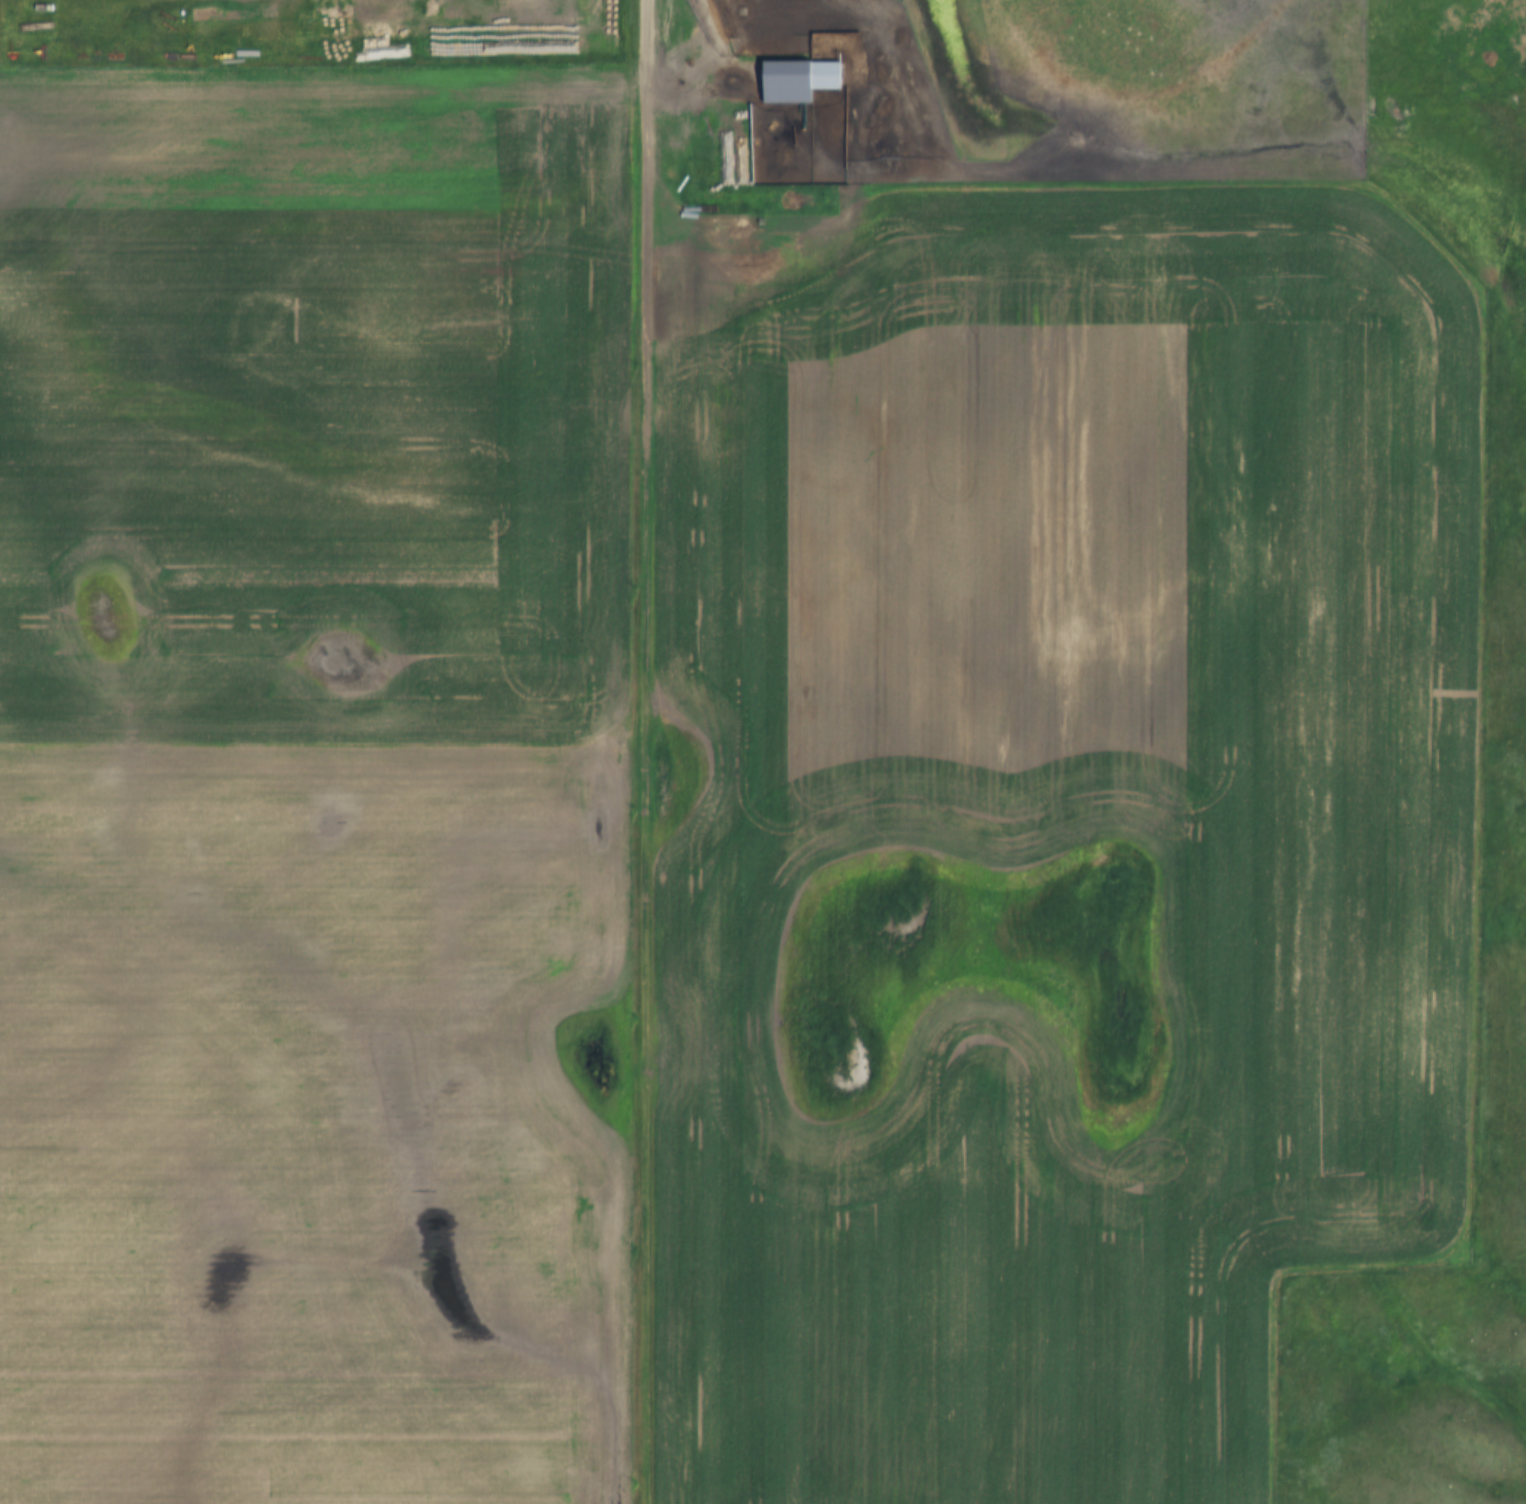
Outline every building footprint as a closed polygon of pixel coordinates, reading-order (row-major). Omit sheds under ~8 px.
[(812,63),(812,90),(843,90),(843,63),(812,63)]
